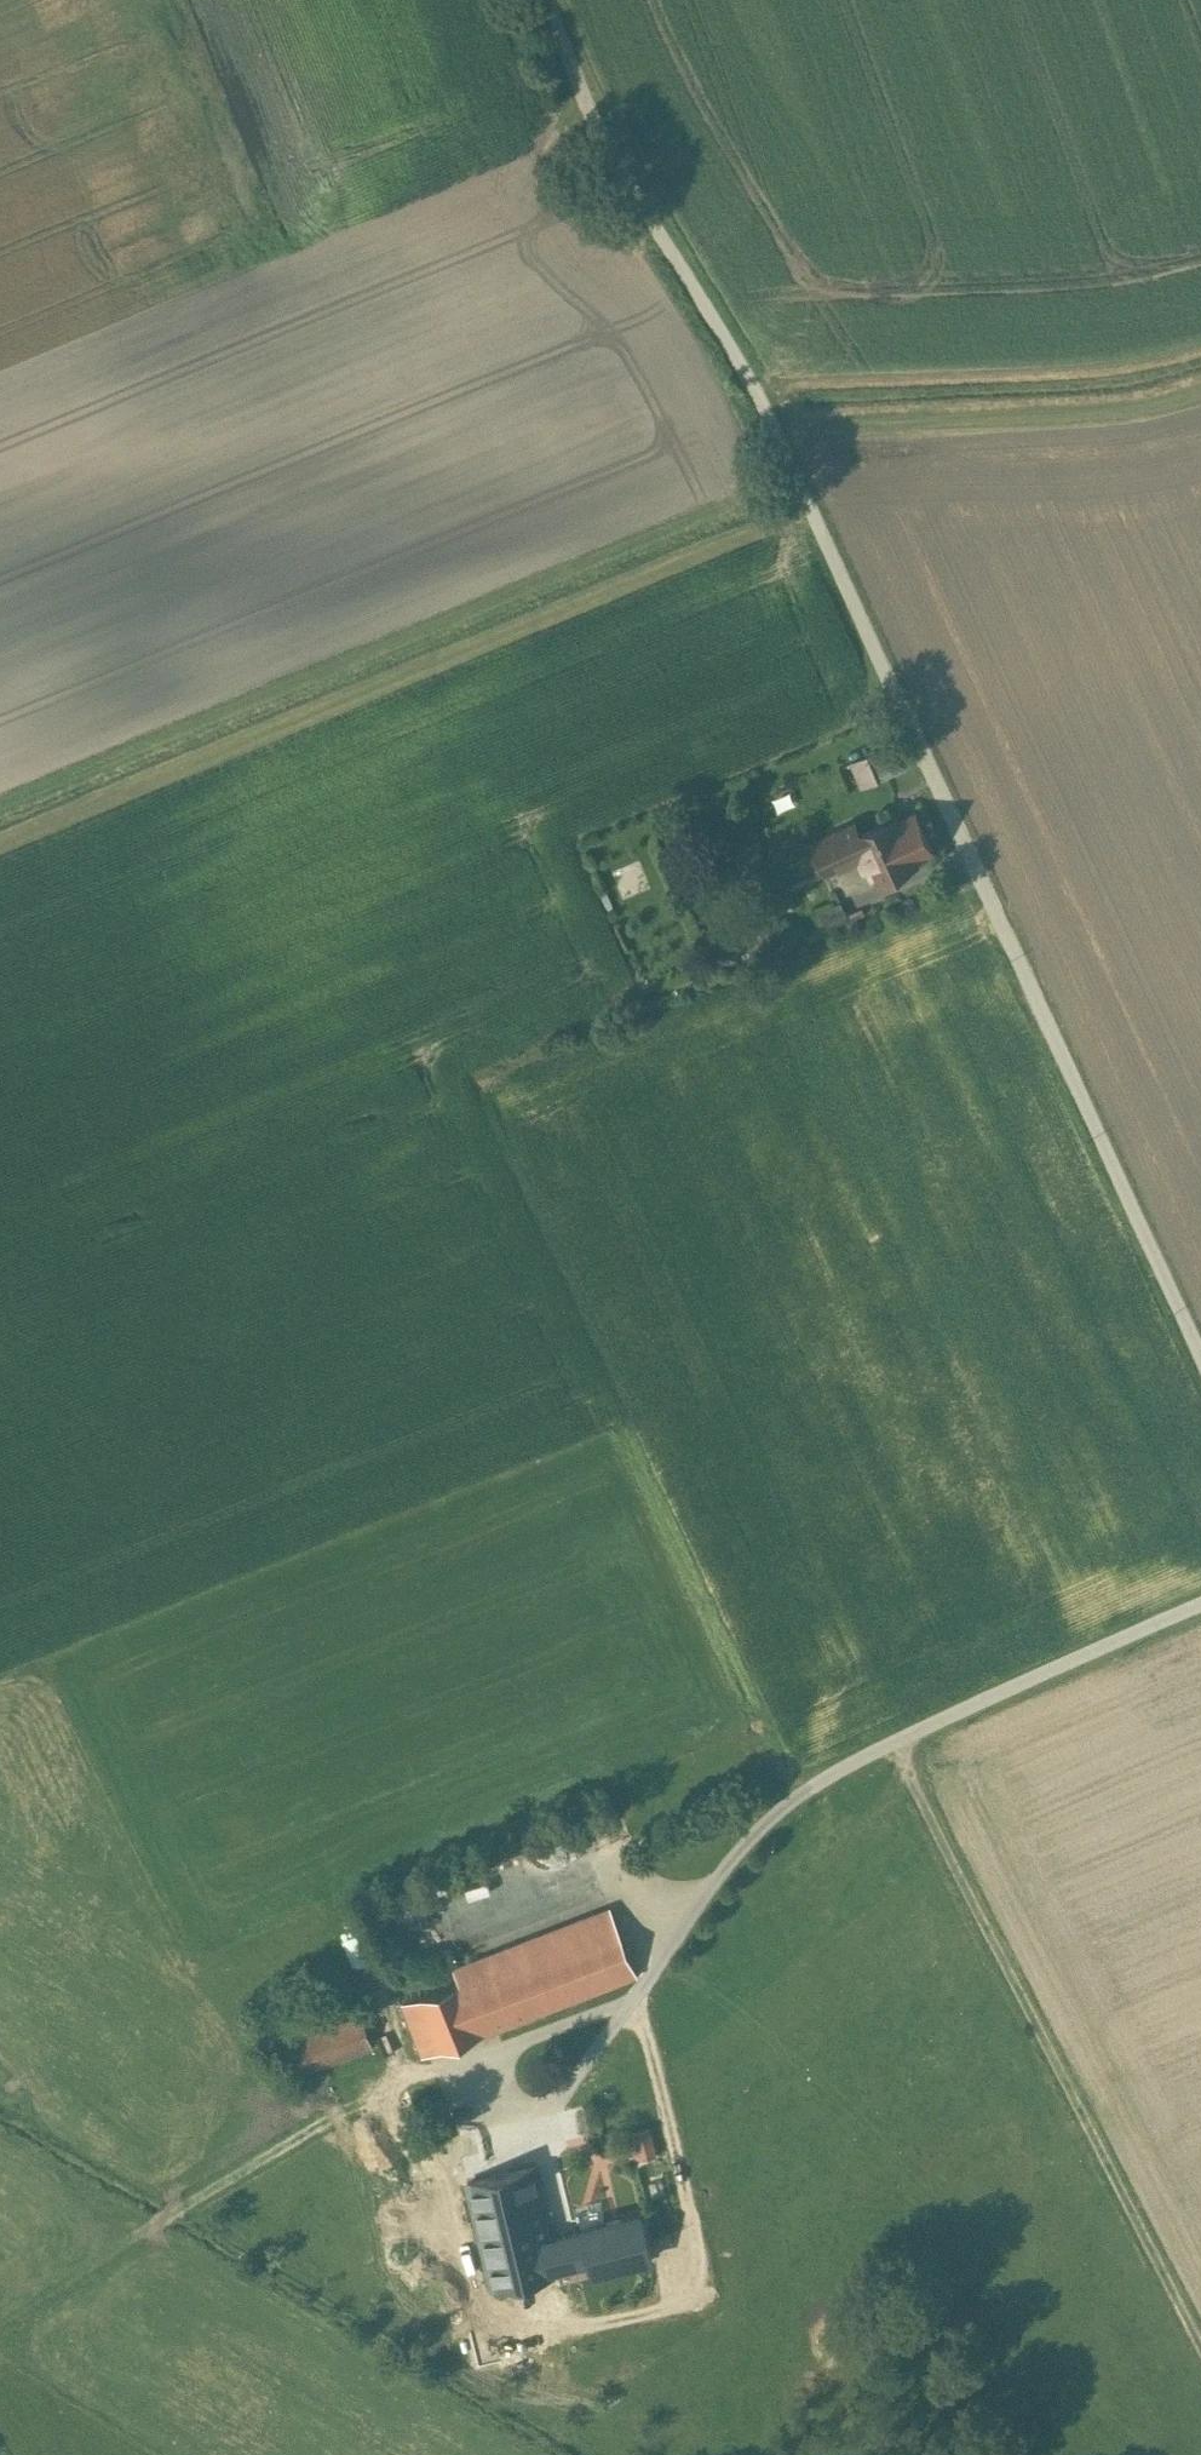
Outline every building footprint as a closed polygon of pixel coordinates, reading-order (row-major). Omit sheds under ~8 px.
[(854,786),(887,774),(879,750),(845,761),(854,786)] [(895,813),(860,829),(855,819),(814,838),(827,866),(860,851),(865,862),(871,859),(879,876),(917,859),(915,854),(932,846),(915,809),(898,817),(895,813)] [(786,903),(768,865),(750,873),(768,911),(786,903)] [(827,923),(853,910),(845,894),(819,907),(827,923)] [(610,1904),(544,1929),(551,1945),(404,1999),(424,2052),(483,2030),(483,2028),(636,1971),(610,1904)] [(362,2014),(289,2042),(301,2071),(372,2044),(362,2014)] [(643,2154),(660,2153),(658,2123),(641,2124),(643,2154)] [(481,2236),(550,2220),(536,2164),(468,2180),(481,2236)] [(642,2212),(582,2226),(583,2229),(553,2236),(560,2264),(589,2257),(593,2270),(653,2256),(642,2212)] [(550,2220),(481,2236),(493,2284),(561,2267),(553,2236),(550,2220)]
